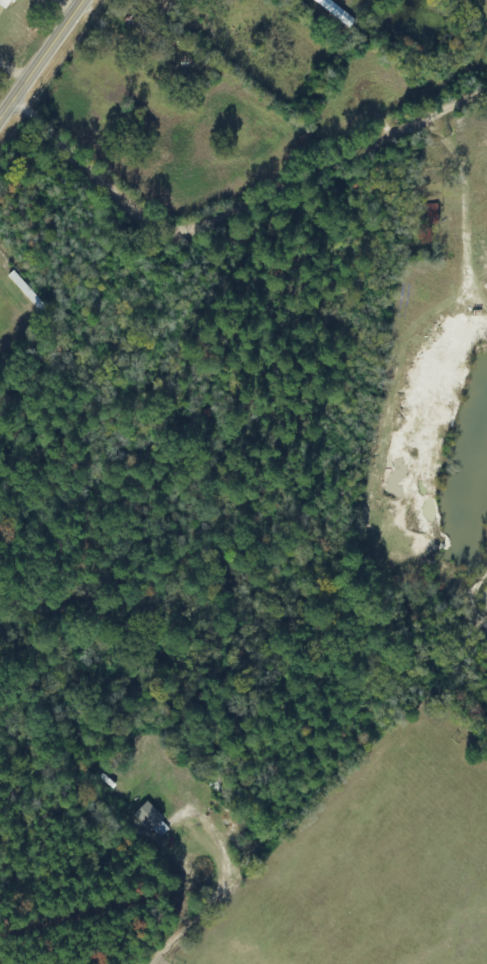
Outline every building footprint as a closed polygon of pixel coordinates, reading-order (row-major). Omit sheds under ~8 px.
[(6,11),(14,0),(0,0),(0,6),(6,11)] [(146,804),(134,817),(160,841),(172,829),(146,804)]
